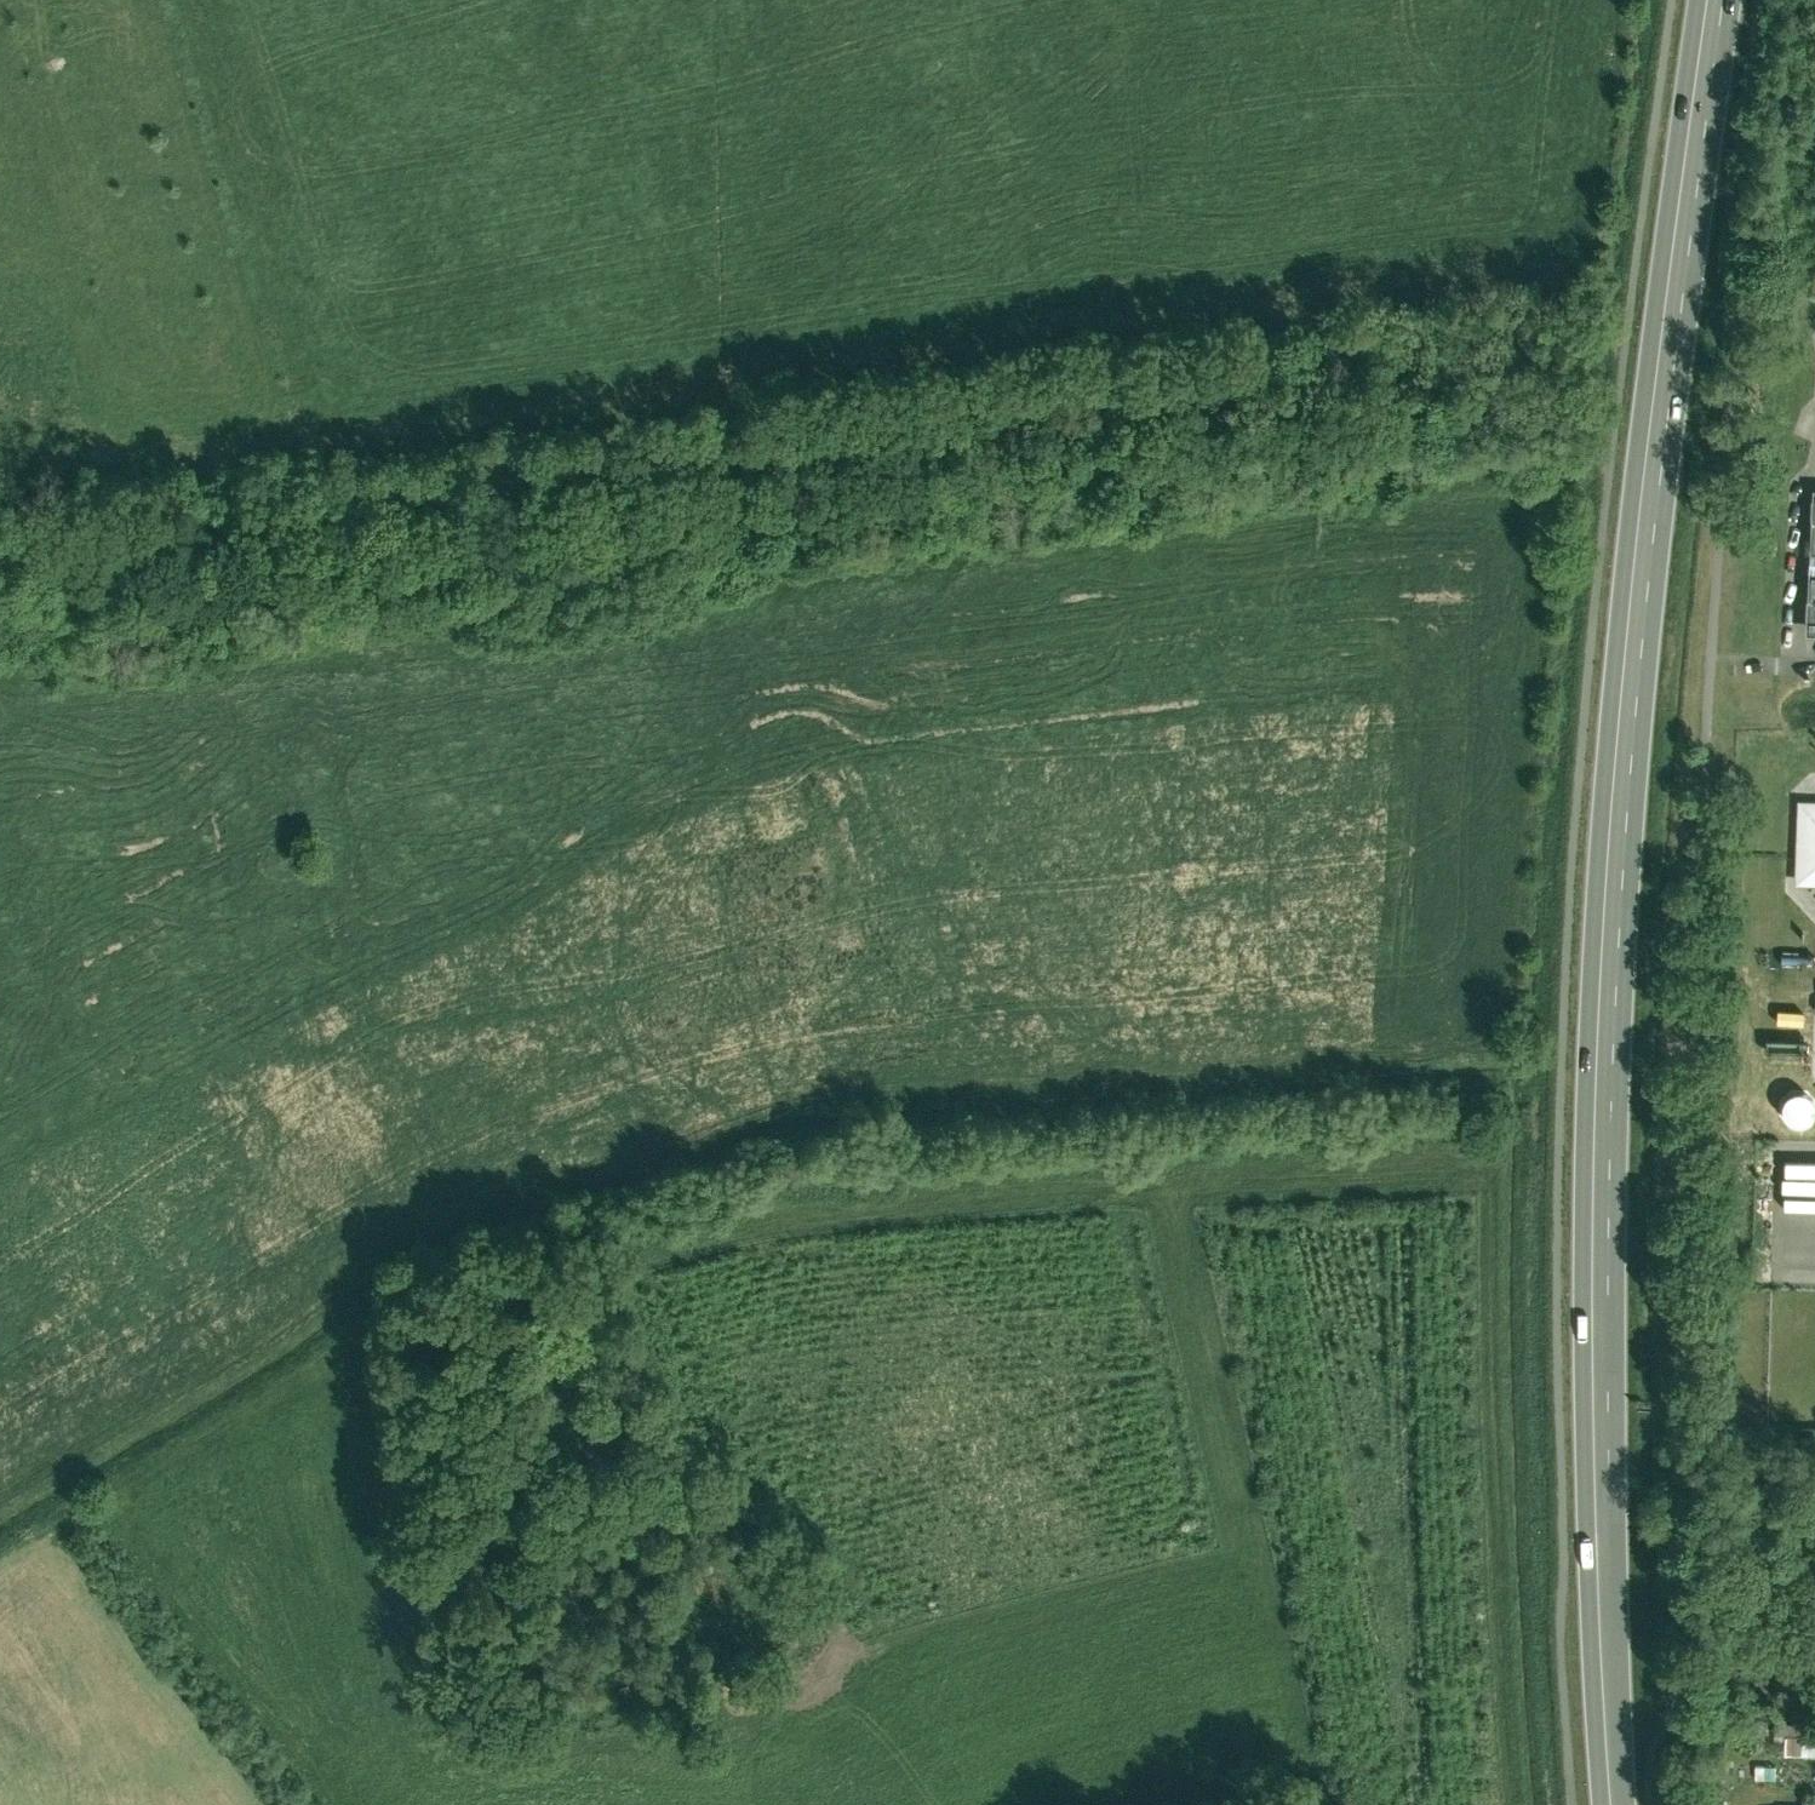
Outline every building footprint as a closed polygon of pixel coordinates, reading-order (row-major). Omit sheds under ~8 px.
[(1813,491),(1804,628),(1814,628),(1814,491),(1813,491)] [(1795,803),(1792,887),(1814,888),(1814,803),(1795,803)] [(1784,1732),(1783,1751),(1802,1751),(1802,1733),(1784,1732)]
